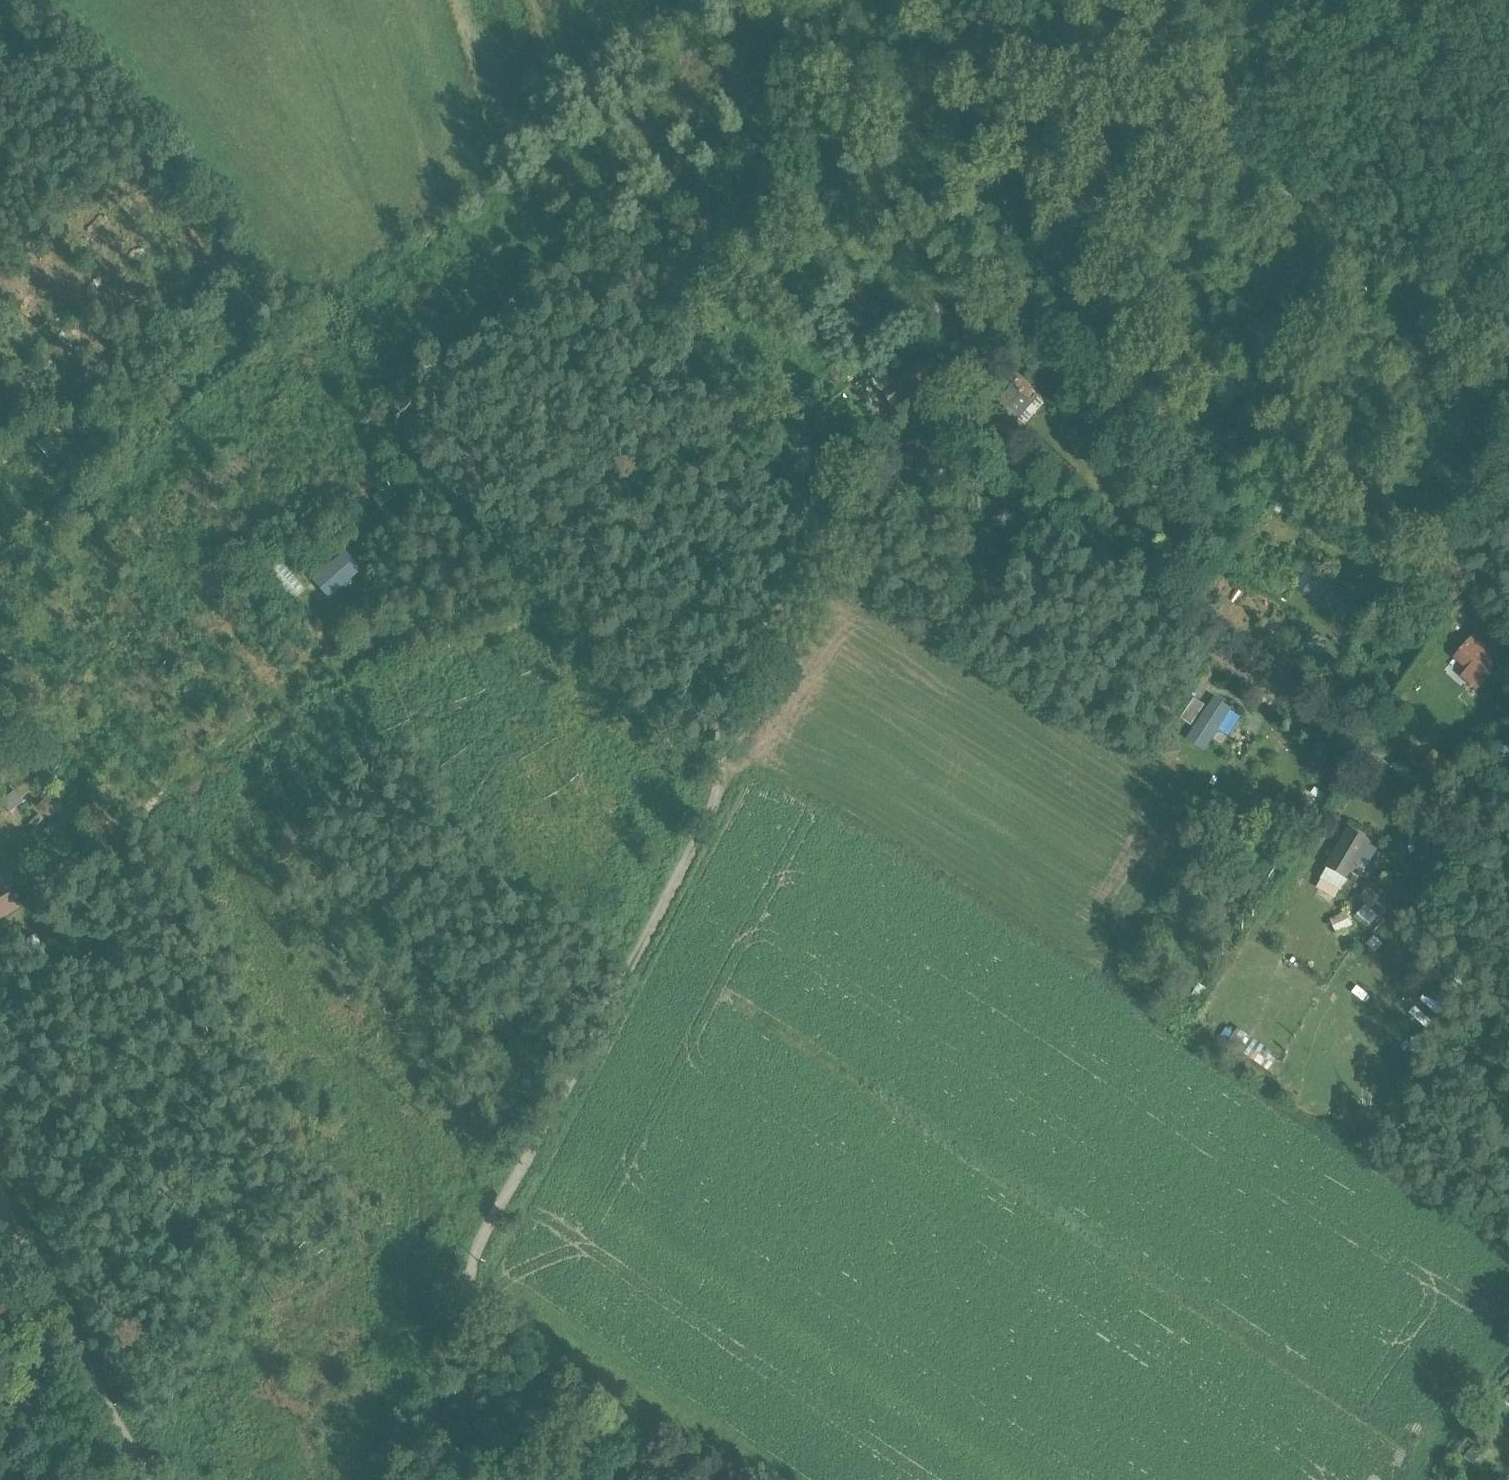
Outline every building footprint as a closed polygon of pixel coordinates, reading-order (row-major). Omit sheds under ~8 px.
[(939,372),(926,357),(915,345),(906,352),(917,365),(893,384),(885,375),(876,382),(872,377),(869,379),(896,409),(939,372)] [(1037,397),(1036,396),(1036,395),(1019,379),(1012,386),(998,402),(1008,410),(994,425),(1004,434),(1018,419),(1037,397)] [(1037,397),(1018,419),(1025,425),(1044,403),(1037,397)] [(311,579),(330,600),(362,570),(344,550),(311,579)] [(280,560),(268,572),(294,596),(306,584),(280,560)] [(1303,593),(1343,622),(1358,602),(1317,572),(1303,593)] [(1476,634),(1453,659),(1467,671),(1461,678),(1477,692),(1492,675),(1490,673),(1502,658),(1476,634)] [(1240,720),(1208,698),(1204,704),(1194,698),(1180,719),(1191,726),(1199,715),(1202,717),(1189,737),(1205,747),(1218,727),(1230,735),(1240,720)] [(1178,738),(1164,741),(1166,755),(1180,752),(1178,738)] [(1433,752),(1420,770),(1443,784),(1456,766),(1433,752)] [(23,803),(14,791),(0,803),(0,804),(9,815),(23,803)] [(1307,792),(1299,802),(1315,813),(1322,804),(1307,792)] [(54,846),(57,844),(65,836),(54,823),(46,830),(42,832),(54,846)] [(1349,833),(1322,878),(1343,890),(1369,845),(1349,833)] [(1375,882),(1371,886),(1381,895),(1385,891),(1375,882)] [(1381,895),(1371,886),(1366,891),(1362,888),(1356,895),(1366,905),(1378,916),(1381,919),(1393,906),(1381,895)] [(14,902),(5,888),(0,891),(0,919),(11,913),(7,907),(14,902)] [(1366,905),(1356,915),(1369,926),(1378,916),(1366,905)] [(1270,907),(1257,926),(1265,931),(1277,912),(1270,907)] [(1337,934),(1354,927),(1347,912),(1330,920),(1337,934)] [(17,943),(26,966),(45,958),(35,936),(17,943)] [(1199,984),(1191,996),(1201,1003),(1209,991),(1199,984)] [(1238,1029),(1228,1044),(1265,1068),(1273,1058),(1271,1056),(1274,1052),(1238,1029)] [(1483,1454),(1474,1446),(1473,1448),(1468,1444),(1462,1451),(1467,1455),(1465,1457),(1474,1465),(1483,1454)]
